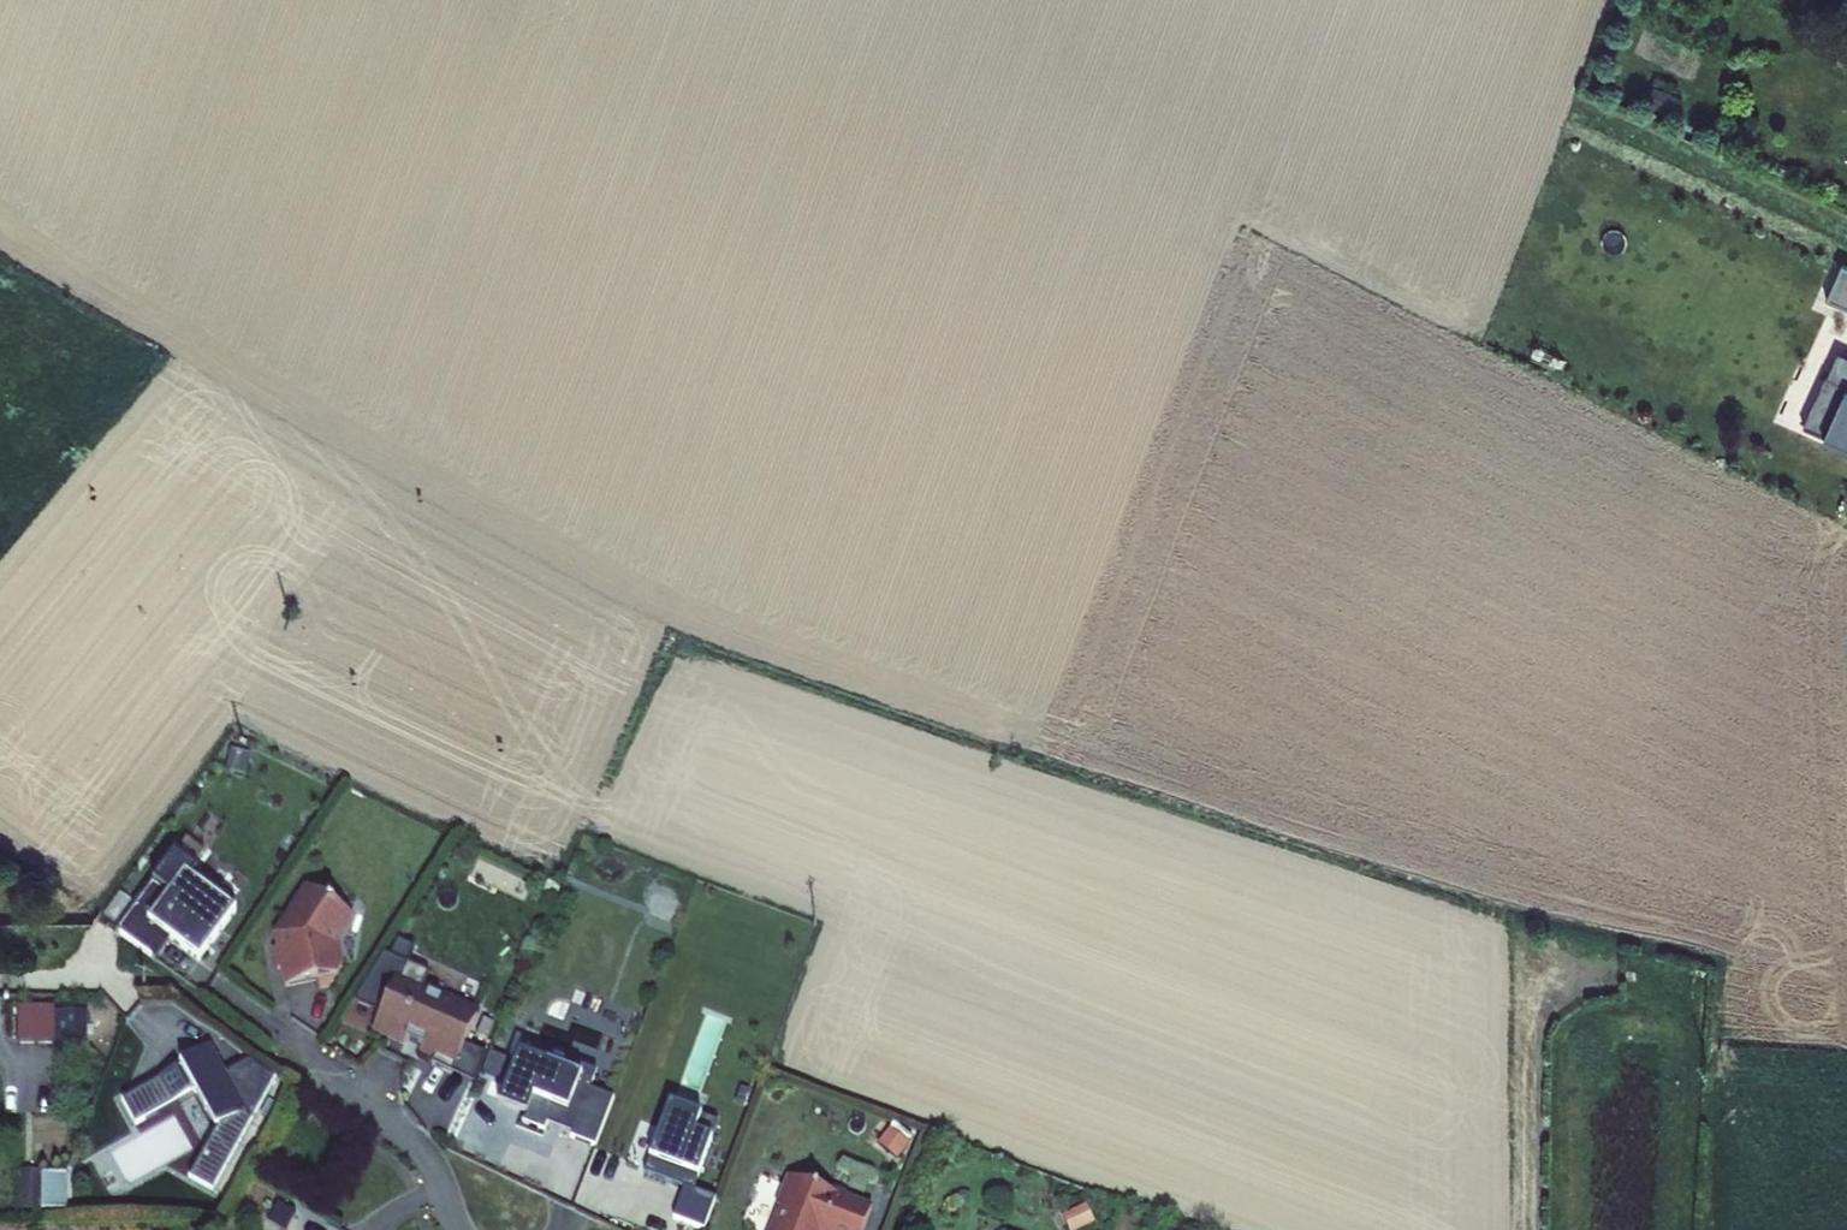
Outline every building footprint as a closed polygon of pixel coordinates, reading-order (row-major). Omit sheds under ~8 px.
[(237,906),(186,873),(167,897),(151,892),(121,934),(154,960),(168,941),(199,959),(237,906)] [(363,913),(322,886),(292,933),(295,944),(291,946),(299,984),(331,977),(333,986),(343,984),(355,964),(349,938),(348,937),(363,913)] [(443,1061),(463,1070),(477,1042),(490,1014),(454,997),(451,1003),(437,996),(434,988),(442,971),(420,961),(412,978),(408,976),(386,1026),(417,1040),(418,1037),(434,1044),(432,1047),(447,1054),(443,1061)] [(499,1053),(477,1042),(463,1070),(486,1081),(499,1053)] [(227,1081),(211,1052),(117,1102),(133,1129),(184,1099),(211,1134),(185,1182),(210,1198),(276,1075),(248,1064),(227,1081)] [(574,1059),(569,1071),(525,1053),(507,1097),(534,1109),(531,1119),(601,1148),(620,1099),(597,1088),(603,1071),(574,1059)] [(698,1110),(664,1098),(641,1153),(699,1178),(717,1138),(691,1128),(698,1110)] [(886,1207),(802,1175),(790,1204),(793,1205),(784,1229),(877,1229),(886,1207)]
